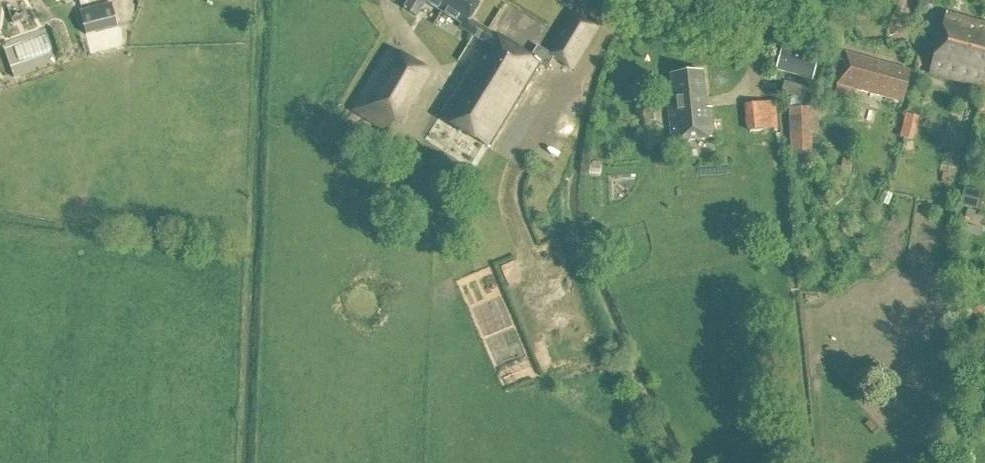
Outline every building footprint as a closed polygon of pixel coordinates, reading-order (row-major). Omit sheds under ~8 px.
[(533,58),(490,32),(489,33),(472,23),(484,3),(480,0),(410,0),(404,10),(417,18),(427,2),(463,24),(461,28),(484,42),(438,117),(490,149),(542,64),(552,61),(554,58),(572,68),(596,26),(570,11),(547,52),(544,50),(535,55),(533,58)] [(948,15),(931,76),(984,91),(984,25),(948,15)] [(54,33),(19,42),(26,68),(61,58),(54,33)] [(776,72),(786,74),(812,81),(819,56),(782,46),(776,72)] [(389,49),(352,112),(383,131),(390,119),(399,124),(429,73),(389,49)] [(911,70),(844,52),(835,84),(902,103),(911,70)] [(672,142),(683,141),(713,138),(710,107),(706,108),(702,73),(671,76),(671,83),(665,84),(672,142)] [(806,101),(809,93),(783,86),(781,94),(806,101)] [(649,103),(635,104),(637,130),(651,128),(649,103)] [(744,106),(747,132),(768,130),(765,104),(744,106)] [(912,139),(919,116),(905,111),(898,134),(912,139)] [(812,152),(810,114),(789,115),(791,153),(812,152)] [(842,161),(841,170),(849,170),(850,161),(842,161)] [(949,184),(951,176),(944,175),(942,183),(949,184)] [(959,207),(966,209),(975,211),(977,212),(982,193),(963,188),(959,207)]
